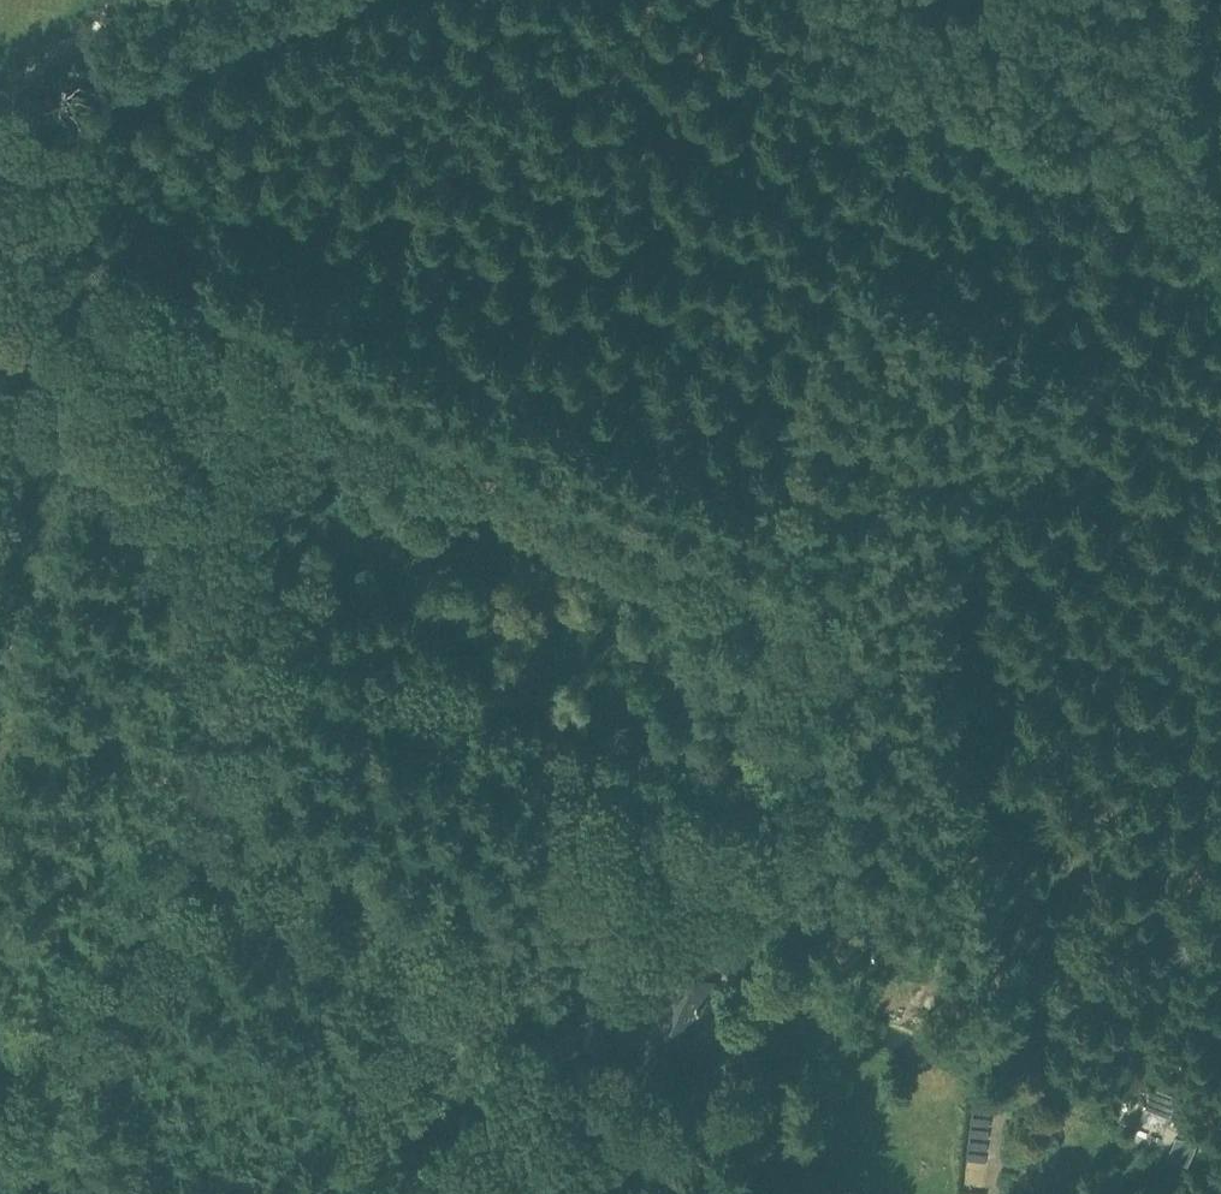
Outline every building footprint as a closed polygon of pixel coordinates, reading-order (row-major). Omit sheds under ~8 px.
[(676,969),(652,1022),(689,1038),(712,985),(706,982),(708,977),(678,964),(676,969)] [(1188,1164),(1196,1144),(1176,1136),(1168,1156),(1188,1164)]
